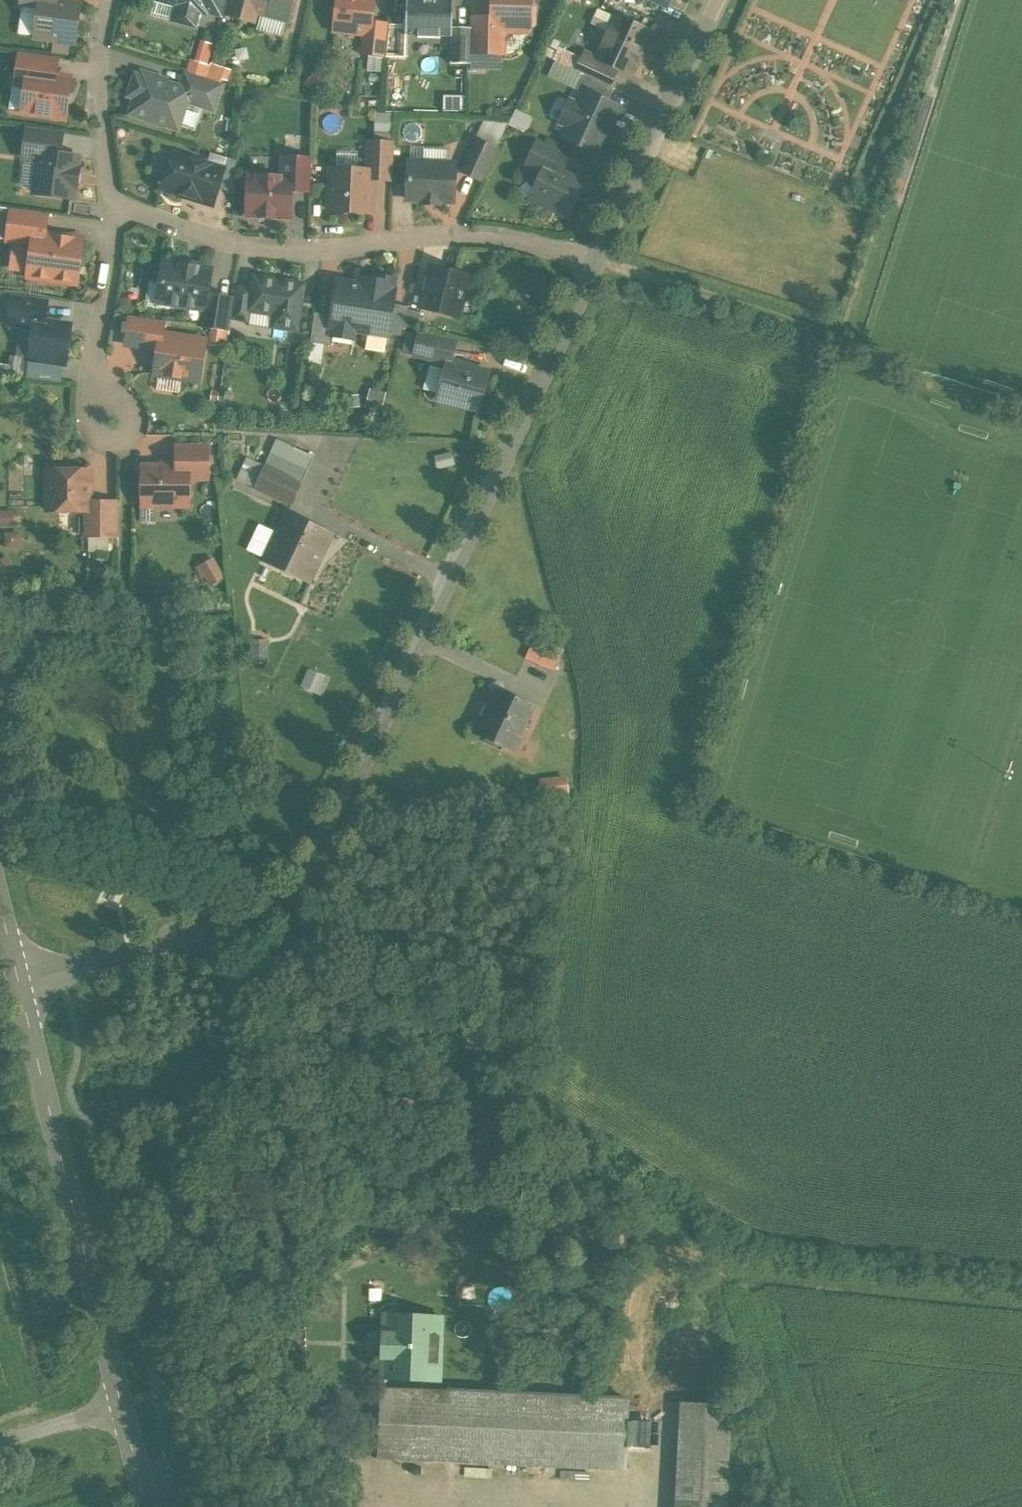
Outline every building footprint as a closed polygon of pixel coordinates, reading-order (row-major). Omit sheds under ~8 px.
[(42,0),(41,0),(36,36),(76,41),(80,5),(42,0)] [(176,19),(196,24),(200,9),(207,11),(210,0),(181,0),(176,19)] [(207,11),(224,16),(225,14),(228,0),(210,0),(207,11)] [(225,14),(245,19),(248,9),(247,8),(249,0),(228,0),(225,14)] [(247,8),(248,9),(289,20),(295,0),(249,0),(247,8)] [(336,29),(363,32),(371,33),(372,22),(374,0),(339,0),(336,29)] [(406,35),(418,35),(418,37),(441,38),(441,36),(452,36),(453,36),(453,27),(454,0),(407,0),(406,35)] [(493,18),(492,28),(503,29),(511,29),(513,31),(527,31),(529,29),(531,29),(531,27),(534,23),(535,7),(531,3),(531,0),(493,0),(493,18)] [(651,32),(617,16),(597,56),(597,58),(618,68),(631,74),(638,59),(642,58),(646,48),(645,45),(651,32)] [(493,18),(471,17),(471,28),(471,53),(483,54),(502,54),(503,29),(492,28),(493,18)] [(390,24),(372,22),(371,33),(363,32),(360,53),(386,56),(390,24)] [(471,28),(453,27),(453,36),(452,36),(451,63),(470,63),(471,53),(471,28)] [(597,56),(586,51),(577,70),(585,74),(610,86),(618,68),(597,58),(597,56)] [(57,57),(22,52),(19,72),(29,73),(29,72),(55,75),(57,57)] [(483,54),(471,53),(470,63),(483,64),(483,54)] [(182,88),(161,81),(162,78),(142,71),(140,77),(137,76),(130,96),(137,98),(132,114),(149,119),(148,121),(160,125),(161,123),(178,128),(187,100),(190,90),(182,88)] [(55,75),(29,72),(29,73),(24,112),(65,118),(71,78),(55,75)] [(221,82),(188,72),(182,88),(190,90),(187,100),(213,108),(221,82)] [(610,86),(585,74),(578,89),(584,92),(585,90),(608,101),(614,88),(610,86)] [(608,101),(585,90),(584,92),(578,104),(571,101),(561,123),(568,126),(563,137),(598,153),(619,107),(608,101)] [(63,134),(27,130),(24,156),(41,158),(42,151),(60,154),(63,134)] [(498,149),(475,138),(460,171),(483,181),(498,149)] [(569,153),(538,139),(526,166),(543,174),(547,165),(560,171),(569,153)] [(395,143),(372,142),(371,170),(372,170),(372,178),(394,179),(395,143)] [(60,154),(42,151),(41,158),(36,193),(73,198),(74,185),(76,185),(79,170),(76,170),(78,156),(60,154)] [(224,169),(175,154),(164,188),(197,198),(197,200),(213,205),(220,182),(224,169)] [(236,160),(227,157),(224,169),(220,182),(235,187),(236,160)] [(312,159),(285,157),(285,177),(292,177),(291,190),(311,191),(312,159)] [(455,164),(409,162),(408,199),(453,201),(455,164)] [(560,171),(547,165),(543,174),(531,198),(568,215),(584,182),(560,171)] [(371,170),(333,169),(331,211),(370,212),(372,178),(372,170),(371,170)] [(285,177),(250,176),(248,214),(261,214),(261,216),(273,217),(273,215),(290,215),(291,190),(292,177),(285,177)] [(48,213),(13,208),(8,240),(34,243),(35,233),(45,235),(48,213)] [(45,235),(35,233),(34,243),(30,275),(77,281),(83,240),(45,235)] [(211,269),(165,262),(159,301),(204,308),(205,309),(207,295),(211,269)] [(468,276),(432,267),(422,307),(458,316),(468,276)] [(360,278),(360,283),(337,280),(332,315),(329,335),(333,336),(354,338),(355,330),(369,332),(388,335),(389,335),(389,333),(393,304),(394,297),(393,297),(395,279),(377,276),(376,280),(360,278)] [(303,285),(256,278),(254,287),(251,309),(252,309),(277,313),(275,325),(296,328),(303,285)] [(254,287),(236,284),(234,299),(231,320),(250,323),(252,309),(251,309),(254,287)] [(234,299),(207,295),(205,309),(204,308),(201,326),(213,328),(229,331),(231,320),(234,299)] [(48,301),(13,297),(9,323),(35,327),(36,320),(45,321),(48,301)] [(410,306),(393,304),(389,333),(402,336),(405,325),(409,310),(410,306)] [(421,313),(409,310),(405,325),(418,328),(421,313)] [(332,315),(316,312),(311,342),(332,345),(333,336),(329,335),(332,315)] [(165,321),(131,316),(126,343),(159,348),(161,334),(163,334),(165,321)] [(45,321),(36,320),(35,327),(31,359),(66,363),(71,325),(45,321)] [(229,331),(213,328),(210,344),(227,346),(229,331)] [(388,335),(369,332),(366,349),(385,352),(388,335)] [(455,342),(421,333),(415,354),(448,363),(448,362),(450,363),(455,342)] [(163,334),(161,334),(159,348),(156,373),(199,379),(206,341),(163,334)] [(450,363),(448,362),(448,363),(439,398),(479,408),(488,373),(450,363)] [(208,447),(178,447),(178,466),(189,466),(189,477),(208,477),(208,447)] [(288,463),(271,455),(256,487),(292,504),(314,456),(295,447),(288,463)] [(178,466),(144,466),(144,505),(189,505),(189,477),(189,466),(178,466)] [(90,470),(48,470),(48,510),(56,510),(61,514),(68,514),(73,510),(73,509),(89,509),(90,509),(90,502),(90,470)] [(119,502),(90,502),(90,509),(89,509),(89,535),(119,535),(119,502)] [(331,534),(288,513),(277,536),(279,537),(268,559),(267,558),(266,560),(309,581),(318,561),(316,561),(329,535),(330,535),(331,534)] [(549,643),(536,637),(526,658),(554,670),(561,655),(546,649),(549,643)] [(534,705),(498,688),(477,734),(513,751),(534,705)] [(183,1224),(183,1233),(194,1233),(194,1224),(183,1224)] [(443,1316),(384,1313),(384,1331),(382,1331),(381,1358),(383,1358),(382,1377),(440,1380),(443,1316)] [(629,1399),(382,1388),(378,1458),(626,1469),(629,1399)] [(681,1402),(676,1506),(726,1506),(732,1404),(681,1402)]
